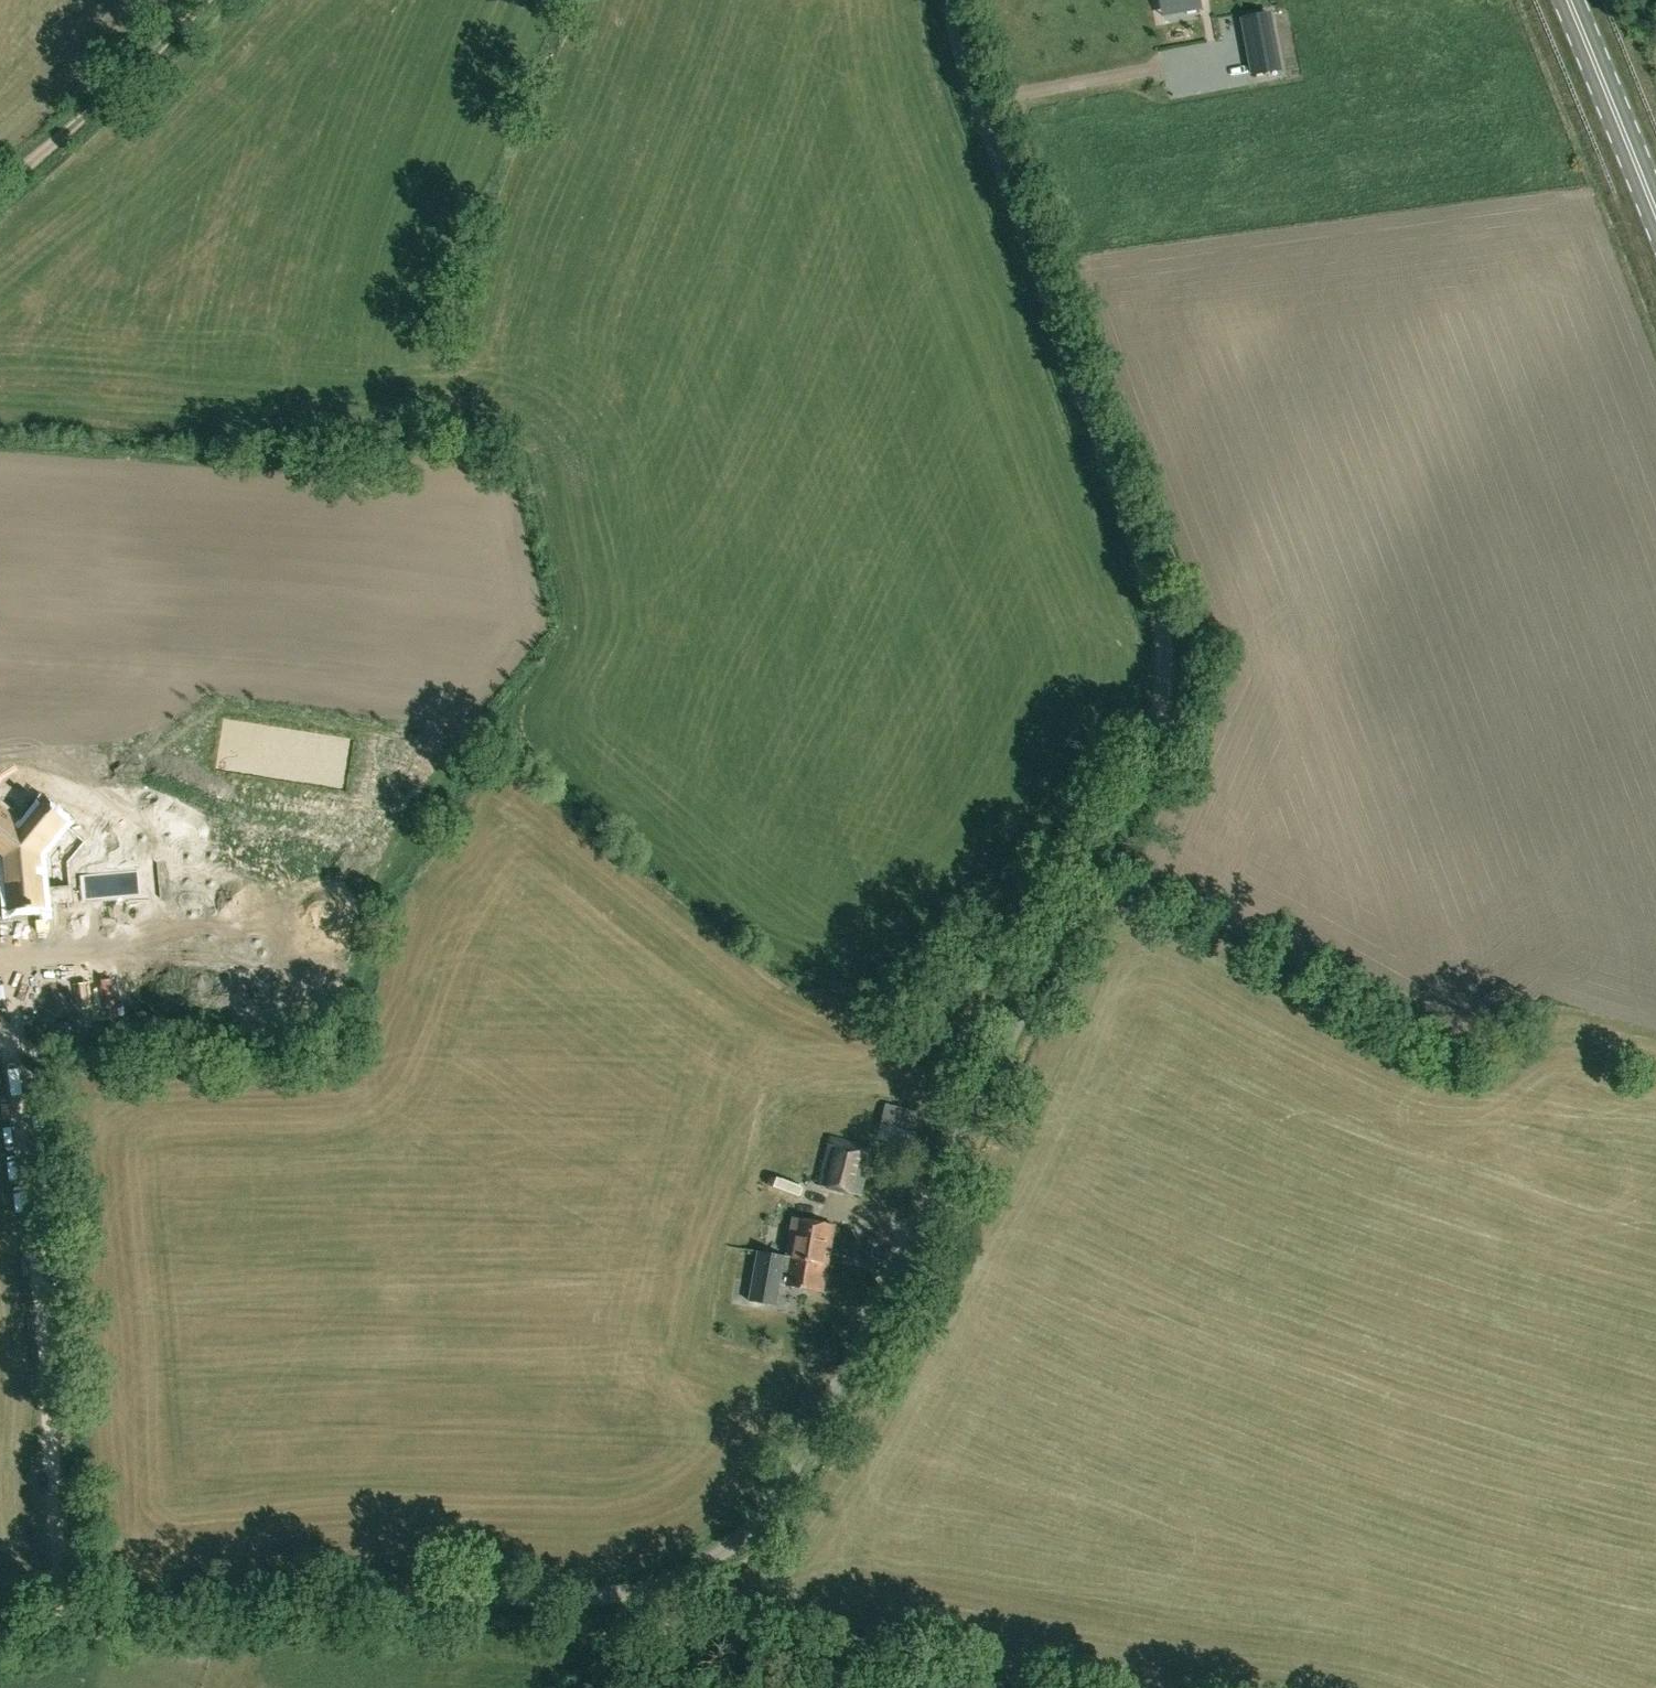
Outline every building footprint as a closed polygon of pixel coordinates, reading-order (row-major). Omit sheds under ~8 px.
[(1268,13),(1242,18),(1248,46),(1274,41),(1268,13)] [(6,856),(7,868),(9,868),(11,881),(8,881),(11,907),(43,904),(40,877),(34,878),(33,867),(39,867),(38,853),(63,822),(44,806),(20,835),(10,827),(14,821),(0,809),(0,851),(6,856)] [(17,965),(15,915),(0,916),(0,966),(17,965)] [(881,1124),(918,1133),(922,1112),(886,1104),(881,1124)] [(875,1147),(828,1135),(826,1145),(827,1146),(817,1185),(861,1196),(871,1156),(873,1156),(875,1147)] [(794,1218),(788,1257),(758,1252),(749,1302),(775,1306),(779,1285),(822,1293),(834,1225),(794,1218)]
